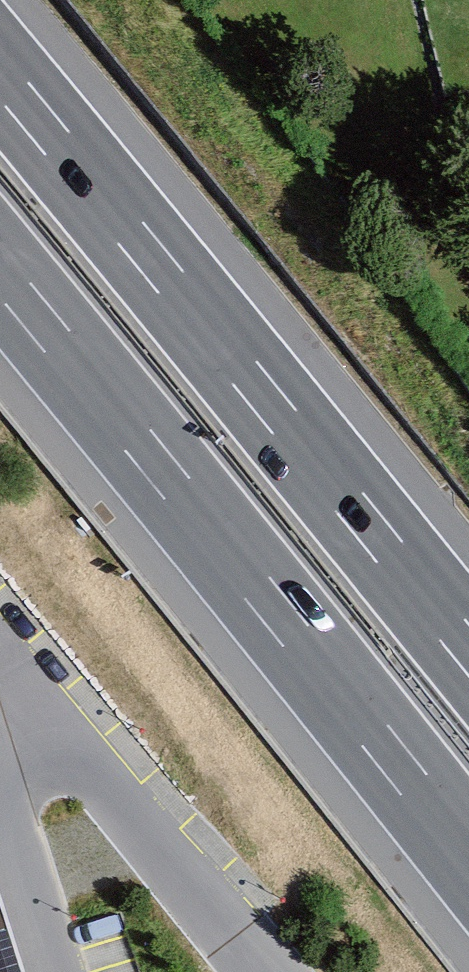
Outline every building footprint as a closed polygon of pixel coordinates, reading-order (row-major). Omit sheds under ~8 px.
[(0,901),(0,971),(23,971),(0,901)]
